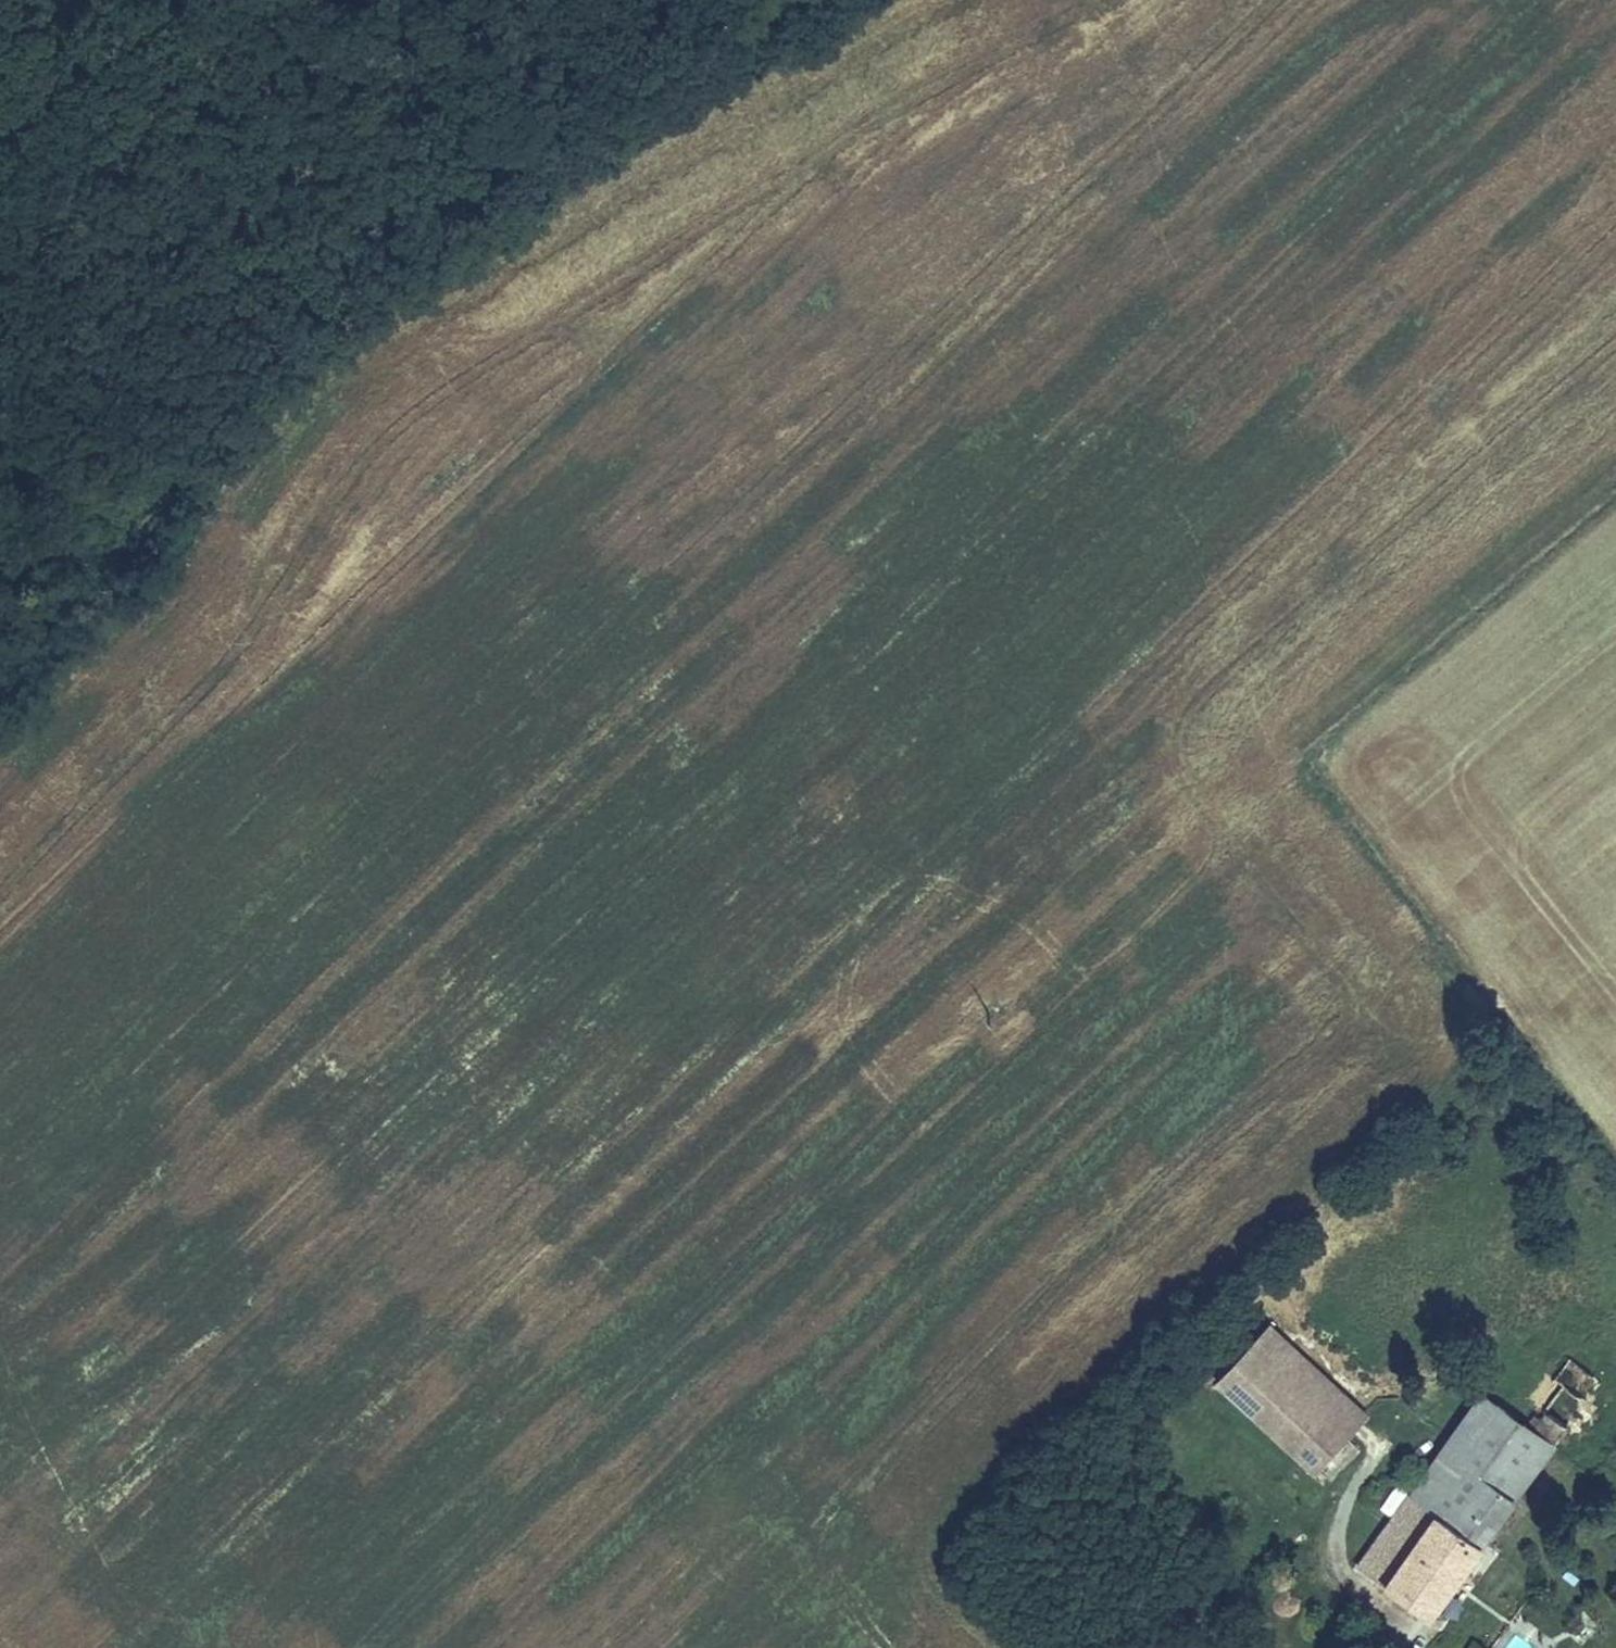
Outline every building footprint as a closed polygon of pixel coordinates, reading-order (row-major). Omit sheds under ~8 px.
[(1354,1412),(1256,1318),(1207,1370),(1304,1462),(1354,1412)] [(1345,1562),(1414,1611),(1589,1376),(1554,1351),(1522,1393),(1534,1404),(1522,1419),(1501,1404),(1490,1418),(1464,1399),(1345,1562)] [(1463,1638),(1455,1647),(1477,1647),(1463,1638)]
